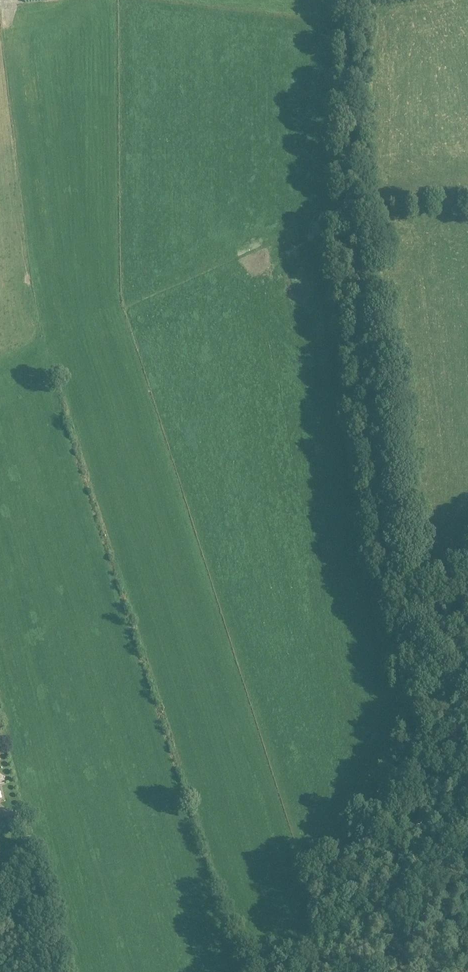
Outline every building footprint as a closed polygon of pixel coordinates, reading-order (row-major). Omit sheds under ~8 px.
[(42,189),(34,190),(35,206),(43,205),(42,189)] [(0,815),(0,834),(20,829),(19,823),(22,822),(20,814),(16,815),(15,812),(0,815)]
